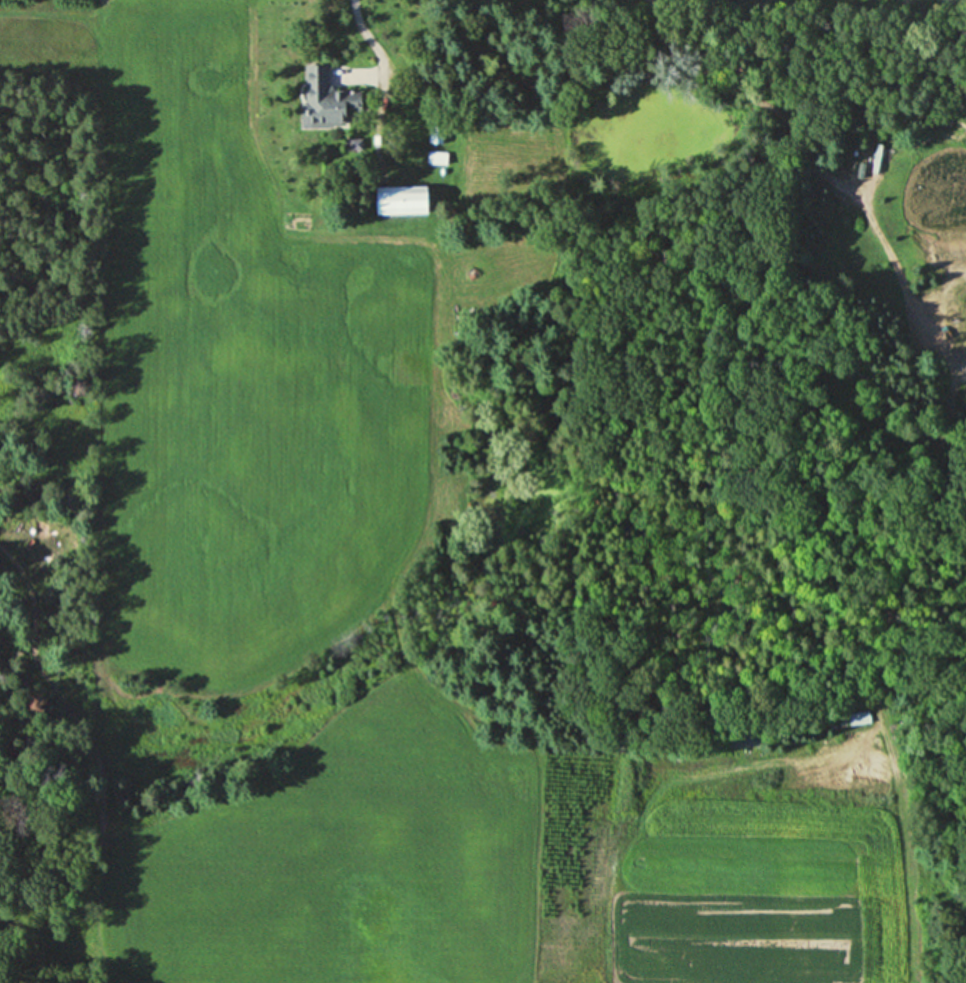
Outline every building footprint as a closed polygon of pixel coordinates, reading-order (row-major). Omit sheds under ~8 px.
[(359,111),(359,87),(336,87),(336,64),(299,65),(301,128),(343,127),(342,111),(359,111)] [(426,164),(444,164),(444,152),(426,152),(426,164)] [(422,187),(371,187),(371,215),(422,215),(422,187)] [(867,711),(846,713),(847,726),(869,724),(867,711)]
